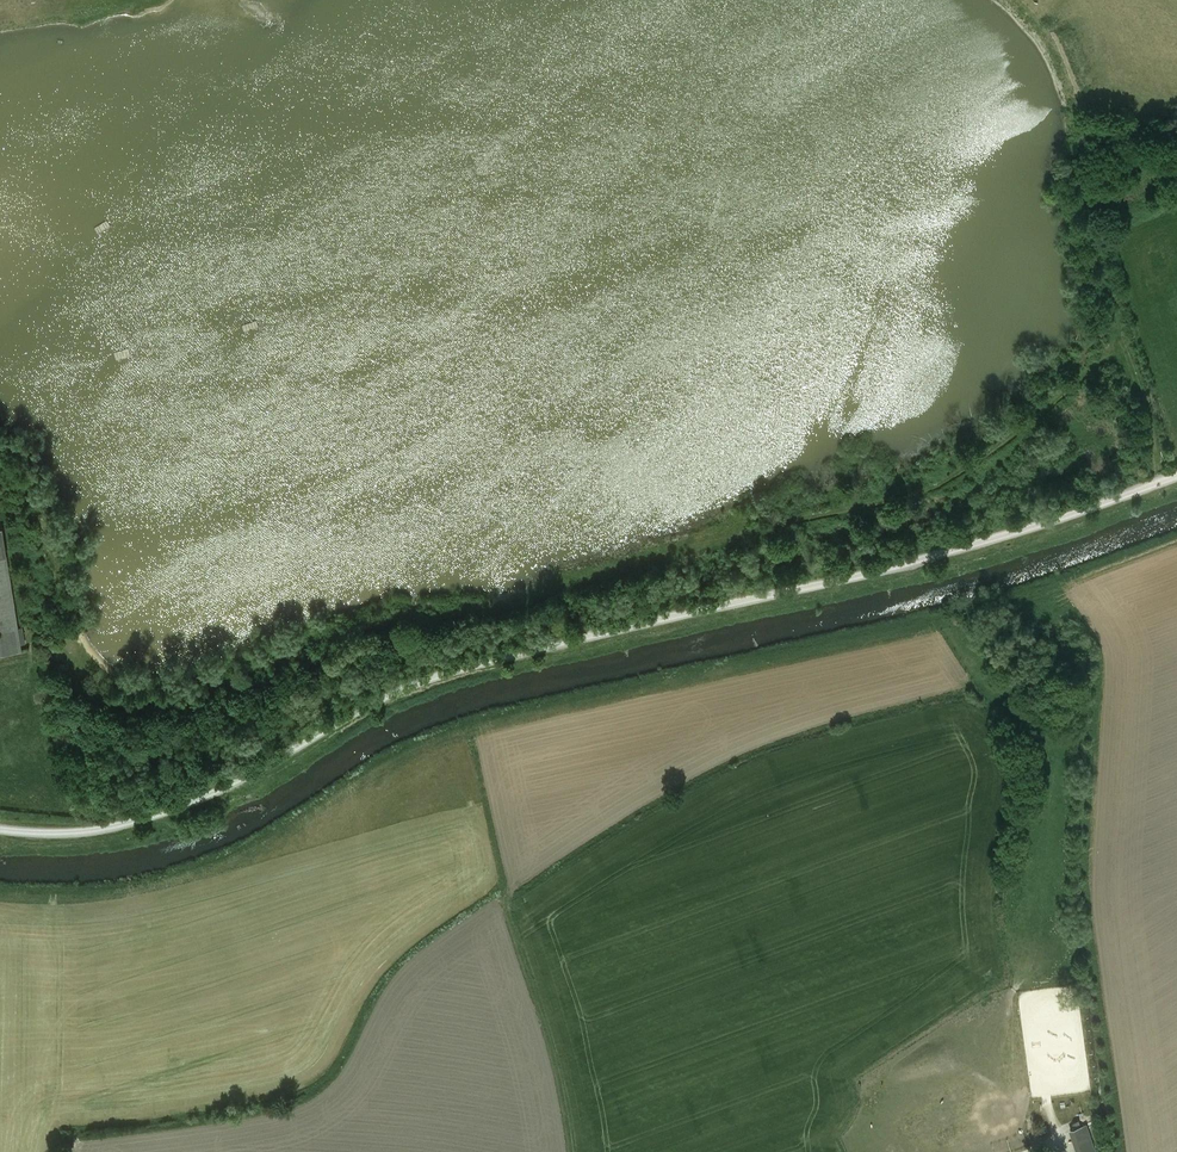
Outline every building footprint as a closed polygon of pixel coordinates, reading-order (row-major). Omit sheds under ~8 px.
[(7,555),(0,556),(0,653),(21,649),(19,635),(18,627),(7,555)] [(1075,1127),(1080,1151),(1098,1151),(1093,1124),(1075,1127)]
